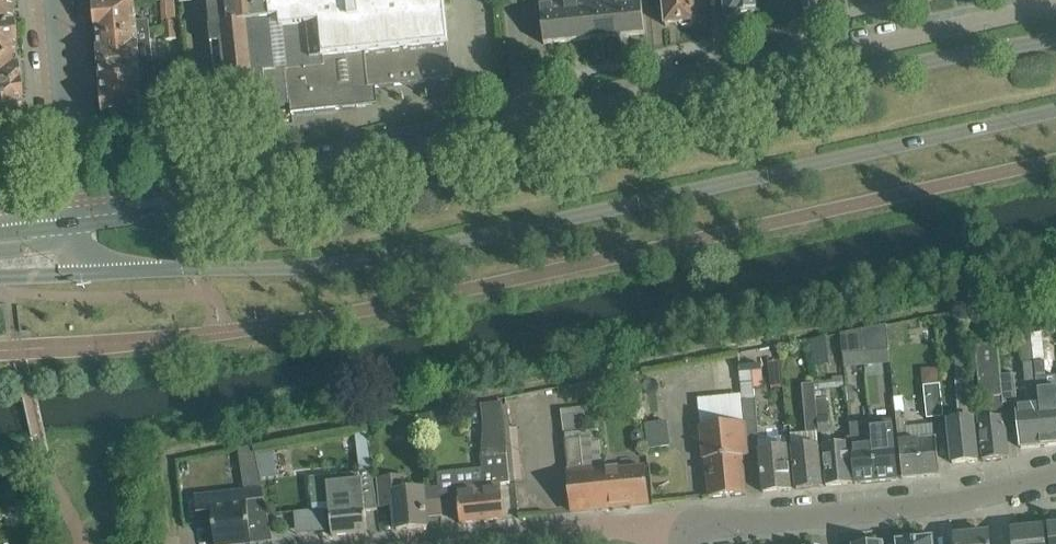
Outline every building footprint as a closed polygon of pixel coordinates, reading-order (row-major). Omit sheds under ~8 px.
[(11,18),(9,0),(0,0),(0,19),(11,18)] [(177,30),(175,0),(163,0),(165,31),(177,30)] [(217,96),(218,96),(220,111),(238,109),(238,105),(247,104),(247,108),(290,104),(279,0),(207,0),(217,96)] [(290,104),(291,114),(339,109),(338,98),(357,96),(356,89),(452,79),(444,2),(427,4),(426,0),(279,0),(290,104)] [(566,3),(551,5),(550,0),(540,0),(541,6),(540,6),(544,44),(569,41),(566,3)] [(591,1),(576,2),(575,0),(565,0),(566,3),(569,41),(594,39),(591,1)] [(616,0),(590,0),(591,1),(594,39),(619,36),(616,0)] [(619,36),(645,34),(641,0),(616,0),(619,36)] [(665,26),(696,22),(693,0),(662,0),(665,26)] [(727,18),(754,12),(753,0),(725,0),(727,18)] [(148,22),(136,23),(134,3),(94,6),(97,38),(149,33),(148,22)] [(14,54),(12,23),(0,24),(0,55),(14,54)] [(177,30),(165,31),(165,40),(177,39),(177,30)] [(152,64),(149,33),(97,38),(100,69),(152,64)] [(0,55),(0,86),(17,84),(14,54),(0,55)] [(154,64),(152,64),(100,69),(104,115),(144,111),(142,89),(157,88),(154,64)] [(0,86),(0,133),(22,131),(17,84),(0,86)] [(887,325),(861,330),(864,353),(889,351),(887,325)] [(1033,352),(1044,351),(1042,328),(1031,330),(1032,336),(1033,352)] [(861,330),(842,334),(844,355),(864,353),(861,330)] [(1003,404),(1001,384),(1000,376),(997,341),(977,343),(983,399),(992,398),(994,418),(979,420),(983,460),(1009,457),(1003,404)] [(1045,361),(1044,351),(1033,352),(1034,362),(1038,405),(1041,405),(1045,445),(1055,444),(1055,404),(1047,404),(1046,400),(1048,400),(1045,361)] [(1038,405),(1034,362),(1024,363),(1028,406),(1017,407),(1021,448),(1045,445),(1041,405),(1038,405)] [(751,364),(739,365),(742,400),(744,422),(747,449),(758,447),(759,447),(758,440),(754,399),(751,364)] [(1015,375),(1000,376),(1001,384),(1003,404),(1017,403),(1015,382),(1015,375)] [(960,383),(961,395),(963,421),(949,422),(952,463),(979,461),(975,410),(983,410),(981,394),(971,394),(970,382),(960,383)] [(812,384),(802,385),(807,433),(817,432),(812,384)] [(940,384),(923,386),(927,418),(943,417),(940,384)] [(903,397),(894,398),(896,414),(905,414),(903,397)] [(582,407),(561,410),(567,467),(570,490),(572,511),(611,507),(607,469),(606,463),(602,463),(598,429),(585,431),(582,407)] [(828,416),(817,417),(819,431),(819,434),(822,433),(830,433),(828,416)] [(649,445),(671,445),(670,419),(648,420),(649,445)] [(859,419),(849,420),(851,445),(853,461),(855,483),(873,481),(869,443),(861,444),(859,419)] [(879,420),(867,421),(869,443),(873,481),(897,479),(895,457),(893,441),(881,442),(879,420)] [(722,424),(700,426),(703,451),(705,475),(707,475),(709,497),(746,494),(742,456),(747,455),(747,449),(744,422),(722,424)] [(899,441),(900,456),(902,478),(940,475),(935,428),(931,428),(931,423),(917,424),(918,439),(899,441)] [(786,437),(758,440),(759,447),(758,447),(759,451),(763,492),(791,489),(787,448),(786,437)] [(823,445),(825,464),(827,486),(852,483),(848,443),(823,445)] [(818,446),(792,448),(794,467),(796,489),(822,486),(820,464),(818,446)] [(256,453),(260,478),(279,474),(275,450),(256,453)] [(458,497),(458,501),(460,523),(505,518),(501,484),(510,483),(507,454),(481,457),(484,486),(482,486),(483,495),(458,497)] [(644,465),(607,469),(611,507),(648,504),(646,482),(644,465)] [(361,473),(326,476),(329,508),(330,514),(332,535),(367,532),(365,510),(377,509),(373,476),(361,477),(361,473)] [(394,505),(396,529),(427,526),(426,516),(441,515),(439,487),(393,491),(392,477),(376,479),(379,506),(394,505)] [(273,541),(269,520),(264,498),(245,500),(246,508),(228,510),(226,493),(195,497),(198,525),(213,523),(215,543),(247,543),(273,541)] [(1050,543),(1055,543),(1055,526),(1048,527),(1050,543)] [(1044,527),(1010,531),(1012,543),(1046,543),(1044,527)] [(988,533),(954,536),(955,543),(990,543),(988,533)] [(932,538),(915,540),(915,535),(900,537),(900,542),(897,542),(897,543),(932,543),(932,538)]
